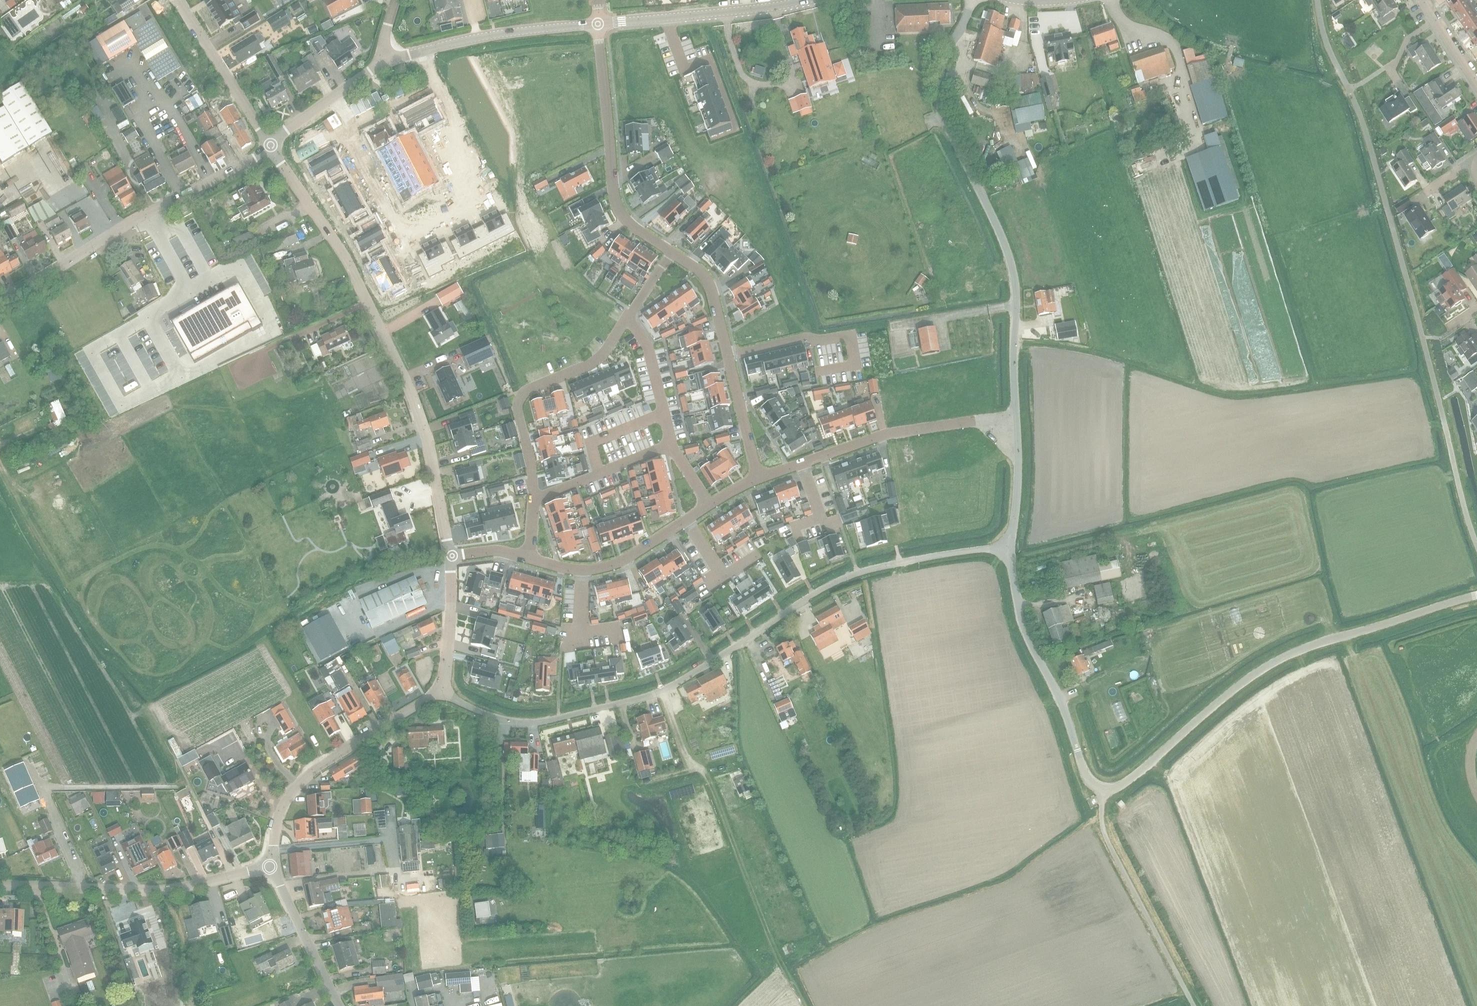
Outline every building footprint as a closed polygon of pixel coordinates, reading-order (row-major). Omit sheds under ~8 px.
[(6,12),(14,6),(10,0),(0,0),(0,4),(6,12)] [(117,2),(121,8),(123,11),(124,12),(135,5),(132,0),(120,0),(117,2)] [(207,6),(220,28),(233,21),(235,25),(240,22),(244,30),(261,20),(256,12),(244,19),(241,15),(235,19),(227,4),(233,1),(232,0),(216,0),(207,6)] [(323,2),(331,17),(358,2),(357,0),(327,0),(323,2)] [(437,13),(444,11),(447,22),(462,18),(457,0),(434,0),(437,13)] [(1376,9),(1389,0),(1365,0),(1369,6),(1373,4),(1376,9)] [(1376,9),(1382,17),(1379,20),(1382,26),(1393,19),(1389,14),(1398,8),(1392,0),(1389,0),(1376,9)] [(1452,10),(1467,0),(1447,0),(1446,1),(1452,10)] [(1458,19),(1474,8),(1470,3),(1474,0),(1467,0),(1452,10),(1458,19)] [(927,4),(895,4),(896,31),(928,31),(928,21),(939,21),(939,23),(950,23),(949,3),(927,4)] [(298,4),(291,8),(295,13),(301,9),(298,4)] [(85,5),(79,10),(83,14),(89,10),(85,5)] [(118,15),(116,16),(118,19),(137,8),(135,5),(124,12),(123,11),(118,15)] [(1464,28),(1476,19),(1476,13),(1474,8),(1458,19),(1464,28)] [(288,10),(284,12),(289,21),(293,19),(288,10)] [(981,34),(973,60),(977,61),(995,66),(1005,37),(1008,38),(1013,39),(1012,44),(1017,46),(1021,33),(1019,32),(1020,30),(1018,29),(1020,22),(1012,19),(1009,28),(1010,29),(1008,33),(1000,30),(1003,21),(1004,17),(998,15),(999,14),(988,10),(984,25),(984,26),(981,34)] [(267,20),(274,33),(290,23),(289,21),(284,12),(283,11),(267,20)] [(97,38),(110,60),(137,44),(159,80),(180,67),(152,21),(148,24),(141,12),(97,38)] [(2,22),(6,26),(13,21),(10,16),(2,22)] [(1470,37),(1476,32),(1476,19),(1464,28),(1470,37)] [(1116,41),(1117,41),(1111,25),(1091,32),(1097,48),(1108,44),(1111,51),(1119,48),(1116,41)] [(315,26),(307,29),(310,35),(318,32),(315,26)] [(834,66),(835,68),(833,69),(824,43),(816,46),(813,36),(808,38),(807,35),(808,35),(807,33),(806,33),(805,29),(791,33),(798,53),(810,88),(837,80),(835,76),(837,75),(838,78),(847,75),(842,63),(834,66)] [(19,32),(13,37),(15,41),(22,36),(19,32)] [(231,48),(240,64),(262,51),(259,45),(265,41),(259,33),(254,36),(253,35),(231,48)] [(1046,37),(1049,53),(1055,52),(1056,62),(1069,59),(1067,50),(1073,49),(1070,33),(1060,34),(1060,36),(1056,36),(1056,35),(1055,35),(1046,37)] [(331,57),(331,58),(338,69),(352,59),(349,54),(357,48),(351,39),(342,45),(338,40),(327,48),(331,54),(330,55),(331,57)] [(318,43),(312,47),(318,55),(323,51),(318,43)] [(1408,50),(1413,58),(1418,55),(1428,72),(1441,64),(1429,44),(1421,49),(1418,44),(1408,50)] [(1129,59),(1137,83),(1170,72),(1169,70),(1174,68),(1167,48),(1163,50),(1162,47),(1129,59)] [(1190,86),(1202,125),(1227,117),(1206,50),(1194,55),(1191,48),(1182,51),(1194,85),(1190,86)] [(265,58),(277,79),(283,76),(271,55),(265,58)] [(1234,58),(1233,65),(1242,67),(1243,60),(1234,58)] [(289,75),(300,92),(298,89),(311,82),(313,84),(320,80),(310,63),(289,75)] [(755,66),(753,74),(763,77),(765,69),(755,66)] [(710,67),(684,77),(691,74),(698,92),(693,93),(703,120),(707,131),(709,138),(733,129),(710,67)] [(971,82),(986,87),(990,75),(974,71),(971,82)] [(1010,76),(1010,87),(1020,87),(1020,88),(1035,87),(1035,74),(1020,75),(1020,76),(1010,76)] [(1041,79),(1046,97),(1056,94),(1051,76),(1041,79)] [(1434,96),(1442,109),(1462,95),(1454,83),(1446,88),(1440,78),(1429,86),(1435,95),(1434,96)] [(270,81),(260,86),(262,90),(272,108),(289,99),(279,81),(272,84),(270,81)] [(0,95),(0,102),(3,107),(18,133),(22,138),(28,148),(52,134),(42,118),(20,82),(0,95)] [(112,89),(124,108),(135,101),(124,82),(112,89)] [(1130,88),(1134,102),(1146,99),(1143,90),(1140,91),(1138,85),(1130,88)] [(1421,88),(1414,93),(1426,113),(1435,125),(1442,120),(1434,108),(1421,88)] [(1012,98),(1018,125),(1044,119),(1039,93),(1012,98)] [(807,94),(794,98),(799,112),(811,108),(807,94)] [(1388,104),(1381,109),(1390,122),(1409,110),(1411,114),(1417,109),(1409,97),(1404,100),(1400,94),(1396,97),(1395,96),(1386,101),(1388,104)] [(432,100),(403,115),(413,134),(414,136),(443,120),(432,100)] [(0,109),(0,162),(1,164),(28,148),(22,138),(18,133),(3,107),(0,109)] [(117,107),(110,111),(116,120),(117,120),(123,116),(117,107)] [(222,115),(242,148),(251,143),(243,130),(246,128),(234,108),(222,115)] [(205,114),(201,116),(209,130),(213,128),(217,125),(210,112),(205,114)] [(191,114),(184,118),(186,123),(193,119),(191,114)] [(1181,132),(1175,114),(1163,117),(1170,136),(1181,132)] [(1475,114),(1465,121),(1463,119),(1457,123),(1453,117),(1439,126),(1444,135),(1457,126),(1468,142),(1476,137),(1476,118),(1475,114)] [(89,115),(82,119),(87,128),(94,124),(89,115)] [(123,116),(117,120),(119,123),(127,119),(124,115),(123,116)] [(119,123),(117,125),(120,129),(129,123),(127,119),(119,123)] [(1426,119),(1420,123),(1423,127),(1429,124),(1426,119)] [(388,122),(367,133),(376,150),(397,140),(388,122)] [(648,125),(625,126),(627,154),(642,152),(641,135),(649,135),(648,125)] [(133,128),(123,134),(128,142),(134,139),(138,136),(133,128)] [(169,139),(175,142),(178,136),(171,133),(169,139)] [(1208,150),(1198,154),(1185,158),(1204,211),(1238,199),(1216,133),(1203,137),(1208,150)] [(1429,148),(1421,152),(1428,162),(1423,165),(1427,171),(1432,168),(1433,169),(1446,161),(1437,147),(1442,144),(1435,133),(1429,137),(1424,140),(1429,148)] [(413,134),(378,152),(378,153),(379,153),(383,161),(417,143),(414,136),(413,134)] [(225,156),(220,148),(218,149),(213,140),(202,146),(212,164),(225,156)] [(417,143),(383,161),(387,169),(387,170),(422,152),(417,143)] [(667,144),(655,151),(658,157),(671,150),(667,144)] [(1380,150),(1383,155),(1388,152),(1385,147),(1380,150)] [(180,158),(173,162),(179,175),(194,167),(188,154),(187,154),(184,148),(177,151),(180,158)] [(671,150),(658,157),(662,164),(674,156),(671,150)] [(1408,166),(1414,162),(1406,150),(1398,156),(1402,163),(1393,169),(1400,179),(1405,187),(1417,180),(1411,171),(1408,166)] [(332,152),(309,164),(317,178),(326,172),(330,179),(343,172),(332,152)] [(422,152),(387,170),(388,170),(391,177),(391,178),(426,160),(422,152)] [(135,176),(139,184),(141,183),(147,193),(165,183),(149,153),(134,161),(140,173),(135,176)] [(1015,161),(1007,164),(1010,170),(1013,169),(1020,185),(1037,178),(1028,158),(1016,163),(1015,161)] [(426,160),(391,178),(392,178),(395,185),(430,168),(426,160)] [(102,176),(115,197),(117,196),(125,208),(139,200),(119,166),(102,176)] [(630,181),(637,193),(654,183),(655,183),(659,181),(655,173),(657,172),(654,167),(630,181)] [(430,168),(395,185),(396,186),(400,193),(399,193),(400,193),(434,175),(430,168)] [(561,195),(564,201),(577,194),(574,189),(591,180),(585,168),(571,176),(570,175),(560,180),(566,192),(561,195)] [(434,175),(400,193),(400,194),(404,201),(404,202),(439,184),(434,175)] [(675,183),(680,189),(690,181),(685,175),(675,183)] [(338,191),(333,194),(339,207),(358,196),(347,177),(334,184),(338,191)] [(532,185),(536,191),(548,185),(545,178),(532,185)] [(680,189),(684,194),(694,186),(690,181),(680,189)] [(654,183),(637,193),(644,205),(667,191),(665,186),(658,190),(655,183),(654,183)] [(244,188),(237,191),(241,198),(242,197),(246,205),(238,210),(244,220),(252,216),(270,206),(259,186),(247,193),(244,188)] [(1442,209),(1449,220),(1456,216),(1453,211),(1471,199),(1463,187),(1444,199),(1448,205),(1442,209)] [(358,196),(339,207),(346,219),(351,216),(355,223),(368,216),(358,196)] [(681,196),(660,217),(669,227),(689,208),(683,202),(685,200),(681,196)] [(698,207),(703,212),(712,203),(707,199),(698,207)] [(1396,207),(1400,214),(1412,206),(1408,199),(1396,207)] [(603,213),(597,201),(585,207),(582,200),(569,207),(574,219),(580,216),(584,223),(585,223),(603,213)] [(21,201),(6,209),(11,218),(26,210),(21,201)] [(42,201),(28,209),(35,223),(41,220),(44,221),(48,228),(50,233),(57,244),(71,237),(64,225),(61,220),(59,221),(56,215),(42,201)] [(1407,217),(1421,239),(1435,230),(1430,222),(1428,223),(1419,209),(1407,217)] [(69,216),(68,217),(78,233),(90,227),(81,210),(69,216)] [(498,211),(489,215),(502,239),(516,232),(507,214),(501,217),(498,211)] [(603,213),(585,223),(588,230),(582,233),(588,244),(601,237),(598,231),(609,225),(603,213)] [(687,239),(691,244),(692,242),(694,244),(699,238),(701,240),(705,236),(704,234),(710,228),(704,222),(709,217),(705,213),(685,232),(688,235),(687,237),(688,238),(687,239)] [(484,225),(478,228),(488,246),(501,239),(502,239),(489,215),(481,219),(484,225)] [(10,219),(1,224),(3,229),(9,241),(10,240),(16,237),(10,225),(13,224),(10,219)] [(365,234),(355,239),(362,253),(387,239),(376,219),(361,227),(365,234)] [(470,225),(461,229),(474,253),(488,246),(478,228),(473,231),(470,225)] [(1450,230),(1455,238),(1462,233),(1458,225),(1450,230)] [(714,265),(715,264),(714,264),(729,250),(724,244),(732,237),(723,228),(711,240),(716,245),(704,255),(714,265)] [(456,239),(450,242),(459,261),(474,253),(461,229),(453,233),(456,239)] [(261,243),(266,255),(298,242),(293,230),(261,243)] [(232,239),(238,251),(255,244),(250,232),(232,239)] [(17,239),(21,246),(28,259),(46,249),(39,236),(25,243),(22,236),(17,239)] [(619,236),(610,250),(616,253),(613,258),(611,260),(615,263),(617,260),(629,242),(619,236)] [(437,239),(429,243),(441,267),(442,267),(456,260),(446,242),(440,245),(437,239)] [(617,260),(615,263),(619,265),(620,263),(623,258),(628,262),(629,262),(638,248),(637,248),(629,242),(617,260)] [(424,253),(418,256),(429,279),(444,271),(442,267),(441,267),(429,243),(421,247),(424,253)] [(594,259),(595,260),(605,250),(600,244),(589,254),(590,255),(594,259)] [(635,272),(638,268),(648,251),(639,245),(637,248),(638,248),(629,262),(628,262),(626,266),(635,272)] [(729,250),(714,264),(715,264),(724,274),(733,265),(738,271),(749,260),(748,260),(740,251),(738,253),(733,247),(729,250)] [(18,261),(18,259),(17,260),(14,255),(10,257),(8,254),(4,256),(1,250),(0,250),(0,274),(19,264),(18,261)] [(375,265),(370,268),(377,281),(395,271),(397,270),(387,250),(371,258),(375,265)] [(658,257),(648,251),(638,268),(643,271),(640,276),(644,278),(646,275),(647,274),(658,257)] [(284,260),(286,268),(285,268),(289,282),(297,280),(298,283),(318,278),(312,259),(308,261),(306,252),(293,256),(294,258),(284,260)] [(755,253),(748,260),(749,260),(755,266),(761,262),(763,260),(755,253)] [(1449,260),(1443,264),(1447,270),(1454,266),(1449,260)] [(120,268),(128,282),(129,281),(133,287),(141,281),(138,275),(139,275),(131,261),(120,268)] [(749,270),(753,276),(765,268),(761,262),(755,266),(749,270)] [(609,272),(615,277),(619,272),(612,267),(609,272)] [(1466,274),(1476,290),(1476,267),(1466,274)] [(1436,298),(1441,305),(1446,302),(1446,304),(1448,307),(1449,307),(1450,307),(1451,308),(1465,299),(1455,286),(1461,282),(1453,269),(1443,276),(1449,285),(1440,291),(1442,294),(1436,298)] [(395,271),(377,281),(383,293),(389,290),(393,297),(406,290),(395,271)] [(622,277),(629,281),(631,277),(625,273),(622,277)] [(921,275),(915,283),(924,289),(930,281),(921,275)] [(734,299),(754,287),(753,286),(751,288),(748,283),(752,280),(750,276),(745,279),(728,289),(734,299)] [(631,277),(629,281),(635,286),(638,282),(631,277)] [(761,282),(764,286),(770,282),(767,278),(761,282)] [(238,282),(170,321),(194,363),(252,331),(253,332),(263,326),(238,282)] [(457,283),(436,294),(443,305),(463,294),(457,283)] [(688,305),(687,305),(691,309),(695,307),(694,306),(700,302),(687,284),(678,291),(688,305)] [(153,285),(145,288),(151,301),(159,298),(153,285)] [(740,307),(740,308),(754,299),(751,293),(756,291),(754,287),(734,299),(740,307)] [(762,294),(765,299),(772,295),(769,290),(762,294)] [(669,297),(682,315),(686,313),(683,308),(687,305),(688,305),(678,291),(669,297)] [(1035,293),(1039,314),(1055,312),(1053,303),(1055,302),(1053,291),(1046,292),(1046,291),(1035,293)] [(458,302),(466,316),(474,311),(466,297),(458,302)] [(678,318),(682,315),(669,297),(660,303),(673,322),(674,321),(670,317),(675,314),(678,318)] [(754,299),(740,308),(740,307),(737,309),(744,319),(760,308),(765,305),(762,301),(758,304),(754,299)] [(673,322),(660,303),(652,309),(661,323),(666,320),(669,324),(673,322)] [(133,305),(128,308),(131,314),(133,313),(137,311),(133,305)] [(656,327),(661,323),(652,309),(642,316),(655,334),(659,331),(656,327)] [(431,333),(437,343),(453,334),(447,324),(446,324),(439,310),(427,316),(435,331),(431,333)] [(287,328),(293,331),(297,323),(290,320),(287,328)] [(676,326),(679,331),(686,328),(683,322),(676,326)] [(1061,324),(1055,325),(1055,329),(1057,340),(1077,336),(1076,326),(1062,328),(1061,324)] [(317,344),(311,347),(315,357),(321,354),(323,357),(329,353),(328,351),(351,340),(344,326),(321,337),(323,341),(317,344)] [(705,343),(701,326),(688,329),(689,335),(679,338),(681,349),(684,349),(684,348),(705,343)] [(934,327),(918,330),(923,354),(939,351),(934,327)] [(1461,356),(1464,354),(1468,360),(1476,354),(1476,344),(1476,345),(1469,333),(1456,342),(1460,348),(1457,350),(1461,356)] [(485,337),(460,348),(468,367),(494,356),(485,337)] [(0,343),(0,361),(10,356),(2,342),(0,343)] [(684,348),(684,349),(685,353),(690,352),(692,357),(711,353),(708,342),(705,343),(684,348)] [(803,346),(793,348),(797,365),(803,363),(804,367),(808,366),(807,360),(803,346)] [(791,348),(782,351),(786,367),(792,366),(793,370),(796,369),(798,369),(797,365),(793,348),(791,348)] [(779,351),(772,353),(777,374),(781,373),(781,371),(780,369),(783,368),(786,367),(782,351),(779,351)] [(694,368),(714,364),(711,353),(692,357),(693,363),(688,365),(689,370),(694,368)] [(768,354),(761,356),(765,372),(766,372),(771,371),(772,375),(773,375),(777,374),(772,353),(768,354)] [(744,360),(747,376),(748,376),(760,373),(761,372),(761,376),(766,375),(766,372),(765,372),(761,356),(756,357),(744,360)] [(620,366),(610,370),(618,388),(622,386),(621,383),(626,380),(633,378),(627,363),(620,366)] [(58,366),(47,371),(52,382),(63,377),(58,366)] [(449,366),(436,373),(441,384),(439,385),(447,403),(463,396),(449,366)] [(676,379),(688,376),(686,369),(674,372),(676,379)] [(610,370),(600,374),(608,394),(613,392),(611,388),(616,386),(617,388),(618,388),(610,370)] [(1453,370),(1447,374),(1452,381),(1458,377),(1453,370)] [(710,376),(709,371),(694,374),(699,391),(703,390),(722,385),(722,384),(719,374),(710,376)] [(1472,392),(1476,388),(1476,377),(1473,371),(1463,379),(1472,392)] [(600,374),(590,378),(597,394),(602,391),(604,395),(608,394),(600,374)] [(590,378),(580,382),(588,402),(592,400),(591,396),(597,394),(590,378)] [(868,381),(871,395),(878,394),(876,379),(868,381)] [(580,382),(570,386),(576,402),(582,399),(584,403),(588,402),(580,382)] [(677,385),(680,395),(686,393),(684,384),(677,385)] [(722,385),(703,390),(704,394),(709,393),(710,398),(710,399),(727,395),(724,384),(722,384),(722,385)] [(755,390),(756,397),(770,394),(769,389),(769,387),(755,390)] [(563,392),(552,395),(552,397),(557,414),(558,419),(563,418),(561,413),(568,411),(563,392)] [(710,399),(710,398),(705,400),(707,406),(708,411),(710,410),(727,406),(730,406),(727,395),(710,399)] [(765,405),(760,408),(766,418),(781,408),(777,403),(782,400),(779,396),(774,399),(772,396),(762,402),(765,405)] [(547,399),(543,400),(548,419),(548,421),(552,420),(552,418),(551,415),(557,414),(552,397),(547,399)] [(508,398),(502,400),(505,410),(511,408),(508,398)] [(862,399),(858,401),(866,424),(877,420),(870,402),(864,404),(862,399)] [(542,400),(532,402),(536,422),(543,420),(545,429),(549,428),(550,428),(548,419),(543,400),(542,400)] [(855,425),(856,428),(866,424),(858,401),(853,402),(855,407),(849,409),(855,425)] [(708,421),(729,416),(727,406),(710,410),(712,416),(707,417),(708,421)] [(837,408),(845,429),(855,425),(849,409),(844,411),(842,406),(837,408)] [(781,408),(766,418),(772,427),(774,425),(789,416),(791,414),(789,411),(784,414),(781,408)] [(835,432),(845,429),(837,408),(833,409),(835,414),(829,416),(835,432)] [(823,413),(817,415),(818,420),(824,436),(835,432),(829,416),(827,411),(823,413)] [(461,423),(449,427),(453,440),(454,440),(473,434),(474,434),(471,426),(477,424),(474,412),(459,416),(461,423)] [(358,422),(361,429),(372,425),(374,430),(389,425),(385,413),(370,418),(370,419),(363,421),(359,422),(358,422)] [(732,427),(729,416),(708,421),(709,426),(711,432),(732,427)] [(797,418),(792,421),(789,416),(774,425),(780,434),(799,422),(797,418)] [(514,422),(507,424),(511,438),(518,436),(514,422)] [(799,422),(780,434),(786,444),(800,434),(797,429),(802,426),(799,422)] [(545,429),(538,431),(540,438),(551,435),(549,428),(545,429)] [(473,434),(454,440),(458,453),(469,449),(472,456),(486,451),(482,439),(475,441),(473,434)] [(715,437),(716,444),(730,441),(729,434),(715,437)] [(801,434),(800,434),(786,444),(784,445),(790,454),(812,440),(809,436),(804,439),(801,434)] [(556,436),(536,441),(538,452),(555,448),(553,442),(557,441),(556,436)] [(355,440),(356,442),(359,452),(372,448),(368,438),(359,441),(358,439),(355,440)] [(703,442),(707,448),(711,445),(707,439),(703,442)] [(684,448),(685,455),(700,451),(698,444),(684,448)] [(718,455),(728,472),(738,466),(727,449),(724,445),(720,448),(723,452),(718,455)] [(555,448),(538,452),(541,463),(543,462),(560,458),(562,458),(561,453),(556,454),(555,448)] [(367,452),(349,459),(353,468),(370,462),(367,452)] [(396,452),(378,459),(385,478),(403,472),(402,469),(411,466),(406,452),(397,455),(396,452)] [(710,463),(721,480),(720,478),(728,472),(718,455),(716,453),(712,455),(715,460),(710,463)] [(879,453),(863,459),(869,477),(873,476),(871,472),(884,468),(879,453)] [(522,454),(514,456),(516,463),(523,461),(524,461),(522,454)] [(560,458),(543,462),(546,472),(567,467),(566,463),(561,464),(560,458)] [(862,459),(852,462),(860,485),(864,483),(862,479),(869,477),(863,459),(862,459)] [(649,475),(666,471),(663,460),(641,465),(642,470),(647,468),(649,475)] [(711,486),(721,480),(710,463),(705,467),(702,462),(698,465),(711,486)] [(852,462),(842,466),(848,484),(854,482),(855,486),(860,485),(852,462)] [(477,466),(455,472),(459,486),(481,481),(477,466)] [(842,466),(831,470),(839,492),(850,488),(848,484),(842,466)] [(567,467),(546,472),(549,483),(565,479),(564,472),(568,471),(567,467)] [(666,471),(649,475),(644,476),(646,486),(668,481),(666,471)] [(647,491),(653,489),(654,496),(671,491),(668,481),(646,486),(647,491)] [(784,484),(790,501),(796,499),(797,503),(802,501),(794,481),(784,484)] [(894,482),(886,484),(889,498),(896,497),(894,482)] [(784,503),(790,501),(784,484),(773,488),(781,509),(785,507),(784,503)] [(474,489),(460,492),(462,499),(476,496),(474,489)] [(373,507),(393,500),(390,490),(369,498),(373,507)] [(650,501),(655,500),(657,506),(673,502),(671,491),(654,496),(649,497),(650,501)] [(774,491),(764,495),(771,515),(776,513),(774,509),(780,507),(774,491)] [(578,495),(572,497),(575,507),(582,505),(578,495)] [(764,495),(753,499),(759,515),(766,512),(767,516),(771,515),(764,495)] [(841,497),(834,500),(839,514),(846,511),(841,497)] [(566,499),(545,506),(548,516),(565,511),(563,505),(568,503),(566,499)] [(394,502),(383,507),(390,528),(394,527),(396,532),(387,535),(391,546),(390,546),(390,547),(407,541),(403,532),(405,531),(406,532),(410,530),(410,529),(412,528),(407,515),(400,518),(394,502)] [(673,502),(657,506),(651,507),(652,512),(658,510),(659,517),(676,513),(673,502)] [(512,504),(501,506),(507,530),(517,527),(512,504)] [(744,504),(734,510),(746,528),(750,526),(747,522),(753,519),(744,504)] [(501,506),(491,509),(496,532),(507,530),(501,506)] [(636,508),(625,512),(633,535),(644,532),(636,508)] [(887,515),(880,516),(883,527),(898,524),(895,508),(886,511),(887,515)] [(487,514),(481,516),(486,535),(496,532),(491,509),(486,510),(487,514)] [(570,509),(565,511),(548,516),(552,526),(568,521),(566,515),(571,513),(570,509)] [(734,510),(725,516),(734,530),(740,527),(742,531),(746,528),(734,510)] [(625,512),(621,513),(623,518),(617,520),(623,539),(633,535),(625,512)] [(605,519),(613,542),(623,539),(617,520),(615,515),(605,519)] [(477,520),(464,523),(468,539),(486,535),(481,516),(477,517),(477,520)] [(725,516),(716,522),(727,540),(731,537),(729,534),(734,530),(725,516)] [(880,516),(860,522),(863,532),(870,531),(873,545),(887,542),(883,527),(880,516)] [(573,519),(568,521),(552,526),(555,537),(572,531),(570,525),(575,524),(573,519)] [(605,519),(594,522),(602,545),(613,542),(605,519)] [(716,522),(707,528),(716,542),(721,539),(724,542),(727,540),(716,522)] [(577,530),(572,531),(555,537),(559,547),(575,542),(573,536),(578,534),(577,530)] [(747,535),(740,540),(743,544),(750,540),(747,535)] [(836,535),(818,541),(820,548),(824,547),(829,561),(843,556),(836,535)] [(792,537),(787,540),(791,548),(797,544),(792,537)] [(580,540),(575,542),(559,547),(562,558),(578,552),(576,546),(582,545),(580,540)] [(740,540),(734,544),(736,548),(743,544),(740,540)] [(804,542),(798,544),(801,555),(808,553),(804,542)] [(731,545),(725,550),(727,554),(734,550),(731,545)] [(788,555),(774,563),(787,584),(801,576),(790,557),(795,554),(791,548),(785,551),(788,555)] [(677,550),(667,557),(680,575),(683,573),(689,569),(677,550)] [(1057,563),(1062,590),(1121,576),(1117,561),(1098,565),(1095,555),(1057,563)] [(680,575),(667,557),(658,562),(668,577),(673,573),(676,578),(680,575)] [(756,562),(764,574),(770,571),(762,558),(756,562)] [(657,560),(648,566),(661,587),(665,585),(662,580),(668,577),(658,562),(657,560)] [(647,566),(638,572),(649,589),(654,586),(660,595),(665,592),(661,587),(648,566),(647,566)] [(470,572),(464,593),(480,598),(483,584),(487,585),(487,586),(500,590),(504,575),(491,572),(489,578),(485,577),(485,576),(470,572)] [(513,572),(507,594),(518,597),(519,592),(524,575),(513,572)] [(524,575),(519,592),(525,594),(524,599),(528,600),(534,578),(524,575)] [(414,576),(360,600),(362,606),(369,621),(372,628),(426,604),(414,576)] [(691,583),(693,586),(703,580),(701,577),(691,583)] [(534,578),(528,600),(533,601),(534,596),(540,598),(545,581),(534,578)] [(748,578),(742,582),(756,604),(773,594),(765,581),(755,588),(748,578)] [(627,579),(616,581),(621,603),(627,601),(628,602),(632,600),(627,579)] [(545,581),(540,598),(546,599),(545,604),(550,606),(555,584),(545,581)] [(616,581),(606,584),(610,600),(616,599),(617,604),(621,603),(616,581)] [(742,596),(732,603),(739,615),(756,604),(742,582),(736,586),(742,596)] [(1094,586),(1098,605),(1113,601),(1109,583),(1094,586)] [(611,606),(610,600),(606,584),(595,586),(599,603),(605,601),(607,607),(611,606)] [(683,587),(677,591),(679,595),(686,591),(683,587)] [(698,595),(694,589),(682,597),(686,603),(698,595)] [(676,595),(669,599),(672,604),(678,600),(679,599),(676,595)] [(509,597),(508,603),(516,605),(517,599),(509,597)] [(646,602),(652,615),(658,612),(652,599),(646,602)] [(678,615),(684,611),(678,600),(672,604),(671,604),(678,615)] [(721,628),(720,626),(724,624),(710,602),(705,605),(709,611),(702,616),(713,633),(721,628)] [(500,604),(498,613),(505,615),(512,617),(514,612),(506,610),(507,606),(500,604)] [(1061,625),(1072,620),(1067,605),(1043,613),(1054,646),(1066,642),(1065,636),(1070,635),(1067,627),(1062,629),(1061,625)] [(811,635),(817,646),(836,635),(833,630),(846,622),(837,606),(816,619),(820,625),(814,628),(817,632),(811,635)] [(535,615),(534,620),(542,622),(543,617),(545,611),(537,609),(536,615),(535,615)] [(1084,616),(1076,619),(1077,623),(1085,620),(1087,624),(1095,621),(1097,625),(1103,623),(1099,611),(1091,614),(1090,610),(1083,613),(1084,616)] [(634,623),(648,618),(645,611),(638,614),(632,616),(634,623)] [(331,614),(303,629),(320,660),(348,645),(331,614)] [(474,631),(494,637),(496,629),(503,631),(506,619),(492,615),(490,621),(478,618),(478,619),(474,631)] [(679,617),(666,625),(675,638),(668,642),(675,652),(693,640),(679,617)] [(417,625),(412,628),(411,625),(393,634),(396,639),(414,631),(414,633),(412,634),(414,639),(422,635),(436,629),(431,619),(417,625)] [(863,619),(848,628),(856,642),(871,634),(863,619)] [(533,623),(531,630),(545,634),(547,626),(533,623)] [(547,626),(545,634),(555,636),(557,629),(547,626)] [(492,645),(494,637),(474,631),(471,644),(471,645),(483,648),(481,655),(496,659),(499,646),(492,645)] [(381,639),(387,650),(398,645),(392,633),(381,639)] [(1111,640),(1100,645),(1102,650),(1113,646),(1111,640)] [(777,648),(783,662),(784,662),(786,667),(795,662),(802,676),(811,671),(801,651),(794,655),(788,642),(777,648)] [(382,654),(377,644),(370,648),(375,657),(382,654)] [(367,646),(361,648),(364,654),(365,657),(371,654),(367,646)] [(406,652),(408,659),(421,655),(418,647),(406,652)] [(636,655),(641,670),(664,662),(664,661),(668,659),(666,652),(661,653),(659,647),(636,655)] [(346,654),(349,661),(364,654),(361,648),(346,654)] [(1091,648),(1084,651),(1086,656),(1094,653),(1091,648)] [(1086,666),(1089,665),(1087,661),(1084,662),(1082,655),(1070,660),(1077,675),(1084,673),(1085,676),(1090,674),(1086,666)] [(339,658),(335,660),(341,671),(343,670),(341,667),(343,665),(339,658)] [(550,664),(536,664),(535,675),(536,675),(536,691),(549,692),(550,676),(556,676),(557,659),(550,658),(550,664)] [(610,667),(596,670),(598,683),(618,680),(617,675),(624,674),(622,658),(609,660),(610,667)] [(334,683),(330,686),(334,693),(349,684),(341,671),(335,660),(324,666),(334,683)] [(515,660),(513,667),(520,669),(521,662),(515,660)] [(496,676),(499,664),(488,661),(486,667),(474,663),(470,676),(480,679),(478,685),(492,688),(496,676)] [(598,683),(596,670),(581,672),(580,665),(568,666),(570,682),(577,681),(578,687),(579,686),(584,685),(584,686),(585,686),(585,685),(598,683)] [(407,669),(396,675),(406,693),(409,691),(409,692),(410,692),(411,692),(411,691),(412,691),(412,690),(413,690),(413,689),(417,687),(407,669)] [(685,691),(690,700),(692,704),(698,701),(696,697),(703,693),(708,701),(726,692),(723,686),(727,684),(719,669),(697,681),(699,684),(685,691)] [(774,678),(768,681),(776,701),(783,699),(774,678)] [(372,703),(376,710),(386,704),(382,697),(384,696),(375,679),(361,688),(370,704),(372,703)] [(353,692),(339,700),(344,709),(352,724),(367,715),(358,699),(353,692)] [(789,699),(774,705),(782,723),(797,716),(789,699)] [(331,700),(313,710),(321,724),(323,723),(330,736),(341,730),(333,717),(335,716),(331,709),(335,706),(331,700)] [(281,703),(271,709),(285,733),(295,727),(281,703)] [(639,725),(637,726),(636,728),(637,730),(638,732),(641,732),(643,740),(657,736),(656,733),(666,730),(662,717),(652,720),(651,715),(637,719),(639,725)] [(429,746),(429,738),(438,737),(438,744),(444,744),(443,726),(427,728),(427,727),(408,728),(409,747),(429,746)] [(577,750),(580,759),(606,753),(600,728),(552,740),(556,756),(577,750)] [(276,747),(283,759),(292,754),(293,757),(308,749),(299,734),(276,747)] [(605,736),(610,757),(619,755),(614,734),(605,736)] [(628,742),(624,743),(628,757),(632,756),(628,742)] [(504,753),(528,754),(528,743),(504,743),(504,753)] [(393,748),(394,769),(404,768),(403,748),(393,748)] [(183,756),(178,759),(182,767),(199,757),(195,750),(183,756)] [(634,754),(639,773),(650,770),(645,751),(634,754)] [(530,772),(539,772),(539,754),(530,754),(530,772)] [(221,774),(210,756),(200,762),(210,780),(221,774)] [(330,773),(336,782),(361,766),(361,763),(357,757),(330,773)] [(556,760),(548,763),(552,779),(561,777),(556,760)] [(23,763),(5,771),(21,808),(40,800),(23,763)] [(222,778),(232,796),(240,791),(241,789),(240,788),(247,784),(248,786),(253,783),(253,781),(255,780),(246,764),(222,778)] [(743,777),(734,781),(739,793),(749,789),(743,777)] [(186,788),(176,793),(180,800),(189,794),(186,788)] [(142,799),(154,800),(154,791),(142,790),(142,799)] [(80,793),(69,799),(71,801),(69,802),(73,809),(81,804),(84,811),(90,808),(84,795),(82,796),(80,793)] [(104,793),(91,793),(91,796),(94,796),(94,802),(104,802),(104,793)] [(106,793),(107,803),(120,803),(120,793),(106,793)] [(328,806),(328,799),(331,799),(331,793),(318,793),(318,795),(308,796),(309,816),(324,815),(324,808),(326,808),(328,806)] [(360,799),(361,814),(372,813),(371,799),(360,799)] [(209,805),(202,809),(206,817),(213,813),(209,805)] [(539,818),(536,819),(536,828),(545,828),(544,806),(539,806),(539,818)] [(206,817),(213,828),(220,824),(213,813),(206,817)] [(295,821),(297,840),(314,839),(319,838),(318,829),(338,827),(338,825),(345,824),(345,816),(295,821)] [(48,818),(39,822),(45,834),(53,831),(48,818)] [(253,838),(245,822),(244,819),(237,822),(228,827),(232,836),(228,838),(233,847),(253,838)] [(118,824),(106,829),(110,838),(122,832),(118,824)] [(400,834),(400,835),(402,863),(408,863),(408,865),(403,865),(403,872),(419,871),(417,851),(435,849),(435,844),(454,841),(454,837),(420,841),(419,833),(416,833),(415,826),(400,827),(400,834)] [(178,835),(186,850),(195,845),(188,830),(178,835)] [(503,834),(485,836),(486,849),(504,847),(503,834)] [(167,840),(172,851),(183,846),(177,835),(167,840)] [(127,859),(135,875),(156,866),(147,849),(147,850),(140,837),(122,846),(128,859),(127,859)] [(27,841),(30,848),(33,846),(40,863),(57,856),(50,839),(39,843),(37,839),(33,841),(32,839),(27,841)] [(195,847),(203,863),(219,855),(211,839),(195,847)] [(150,840),(147,842),(149,847),(153,854),(156,852),(156,851),(157,851),(155,847),(154,848),(150,840)] [(110,854),(113,852),(109,843),(93,850),(98,859),(105,873),(117,868),(110,854)] [(156,852),(165,870),(177,864),(167,845),(157,851),(156,851),(156,852)] [(300,854),(289,855),(291,878),(310,876),(308,860),(310,860),(309,851),(300,852),(300,854)] [(377,876),(378,888),(389,887),(388,875),(377,876)] [(322,893),(340,889),(338,878),(319,881),(305,885),(310,907),(324,904),(322,893)] [(241,904),(253,929),(273,920),(261,894),(254,897),(256,900),(252,902),(251,900),(241,904)] [(489,901),(475,903),(477,917),(491,915),(489,901)] [(194,918),(185,921),(190,939),(199,937),(197,929),(215,924),(209,902),(191,907),(194,918)] [(326,911),(324,912),(329,932),(354,926),(348,907),(345,908),(345,906),(338,908),(336,903),(325,906),(326,911)] [(380,905),(383,923),(398,921),(397,919),(395,904),(385,904),(380,905)] [(11,934),(13,936),(20,937),(22,911),(0,910),(0,931),(3,931),(3,927),(12,928),(11,934)] [(84,938),(92,935),(87,920),(59,929),(76,978),(96,971),(84,938)] [(132,932),(121,935),(126,948),(136,945),(137,948),(138,947),(140,953),(153,948),(151,943),(152,942),(145,921),(130,926),(132,932)] [(234,945),(229,926),(220,928),(225,948),(234,945)] [(355,966),(352,956),(354,955),(351,945),(349,945),(347,941),(333,946),(340,970),(355,966)] [(272,952),(256,960),(261,971),(270,966),(271,968),(278,965),(280,970),(295,962),(289,950),(274,957),(272,952)] [(133,964),(130,958),(124,960),(127,967),(133,964)] [(373,961),(374,974),(386,973),(385,960),(373,961)] [(470,972),(446,974),(447,986),(459,985),(460,993),(472,992),(470,972)] [(367,1002),(367,1000),(384,998),(383,987),(404,985),(403,975),(403,973),(376,977),(378,988),(369,989),(369,986),(354,987),(356,1001),(358,1001),(359,1003),(360,1004),(366,1004),(367,1002)] [(412,973),(403,975),(405,983),(414,980),(412,973)] [(430,974),(416,978),(419,991),(433,987),(433,985),(441,983),(439,975),(436,975),(436,974),(430,975),(430,974)] [(418,1005),(425,1005),(429,1005),(432,1005),(438,1005),(435,994),(416,999),(418,1005)]
